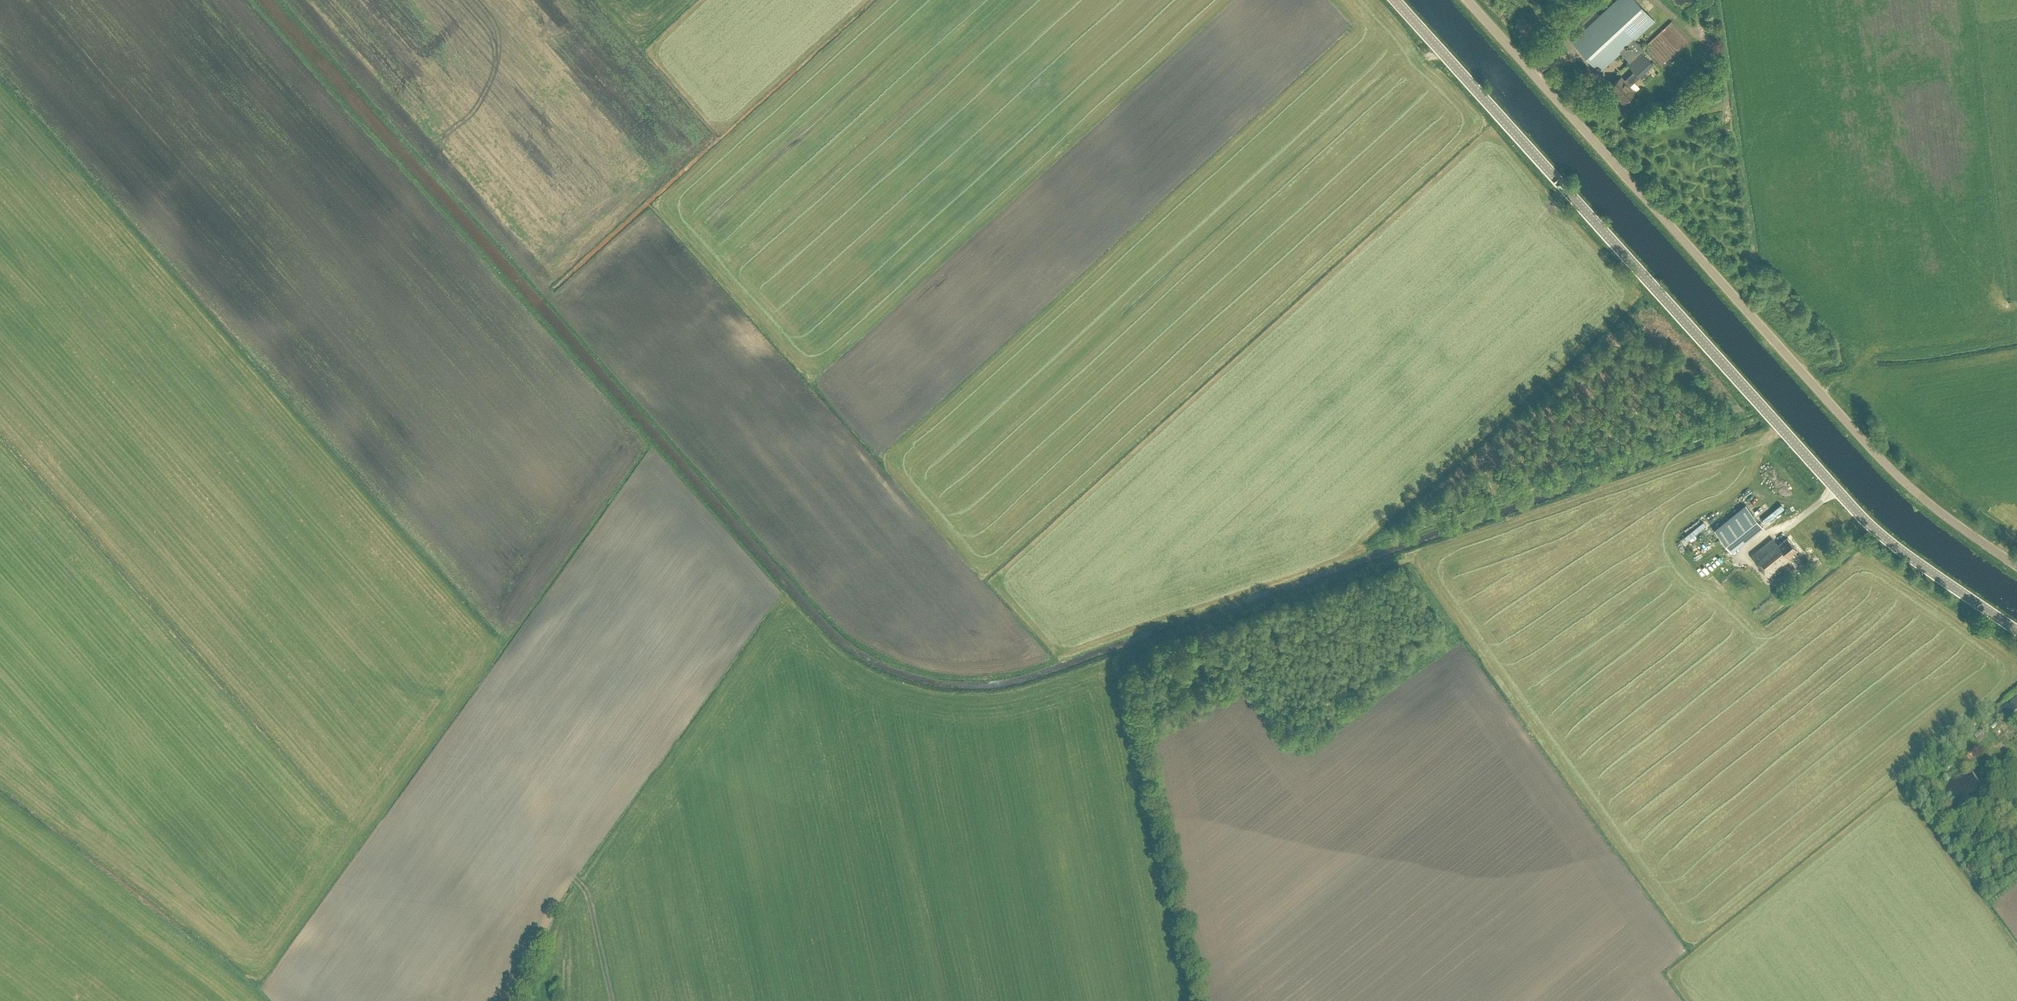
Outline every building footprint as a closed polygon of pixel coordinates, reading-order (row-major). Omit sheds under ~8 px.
[(1642,47),(1635,39),(1654,22),(1634,0),(1616,0),(1573,40),(1600,70),(1620,52),(1627,60),(1626,62),(1633,70),(1625,79),(1621,75),(1608,87),(1623,102),(1639,86),(1633,80),(1654,60),(1642,47)] [(1564,196),(1557,202),(1569,215),(1575,210),(1564,196)] [(1763,526),(1746,505),(1714,529),(1730,551),(1763,526)] [(1793,549),(1784,536),(1775,543),(1771,537),(1749,553),(1766,575),(1792,555),(1789,552),(1793,549)] [(1704,553),(1709,549),(1704,542),(1698,545),(1704,553)] [(2012,713),(2006,706),(2009,703),(2007,702),(1997,710),(1999,713),(2004,709),(2009,715),(2012,713)] [(1980,732),(1973,737),(1976,740),(1982,735),(1980,732)] [(1990,872),(1987,881),(1994,883),(1996,874),(1990,872)]
